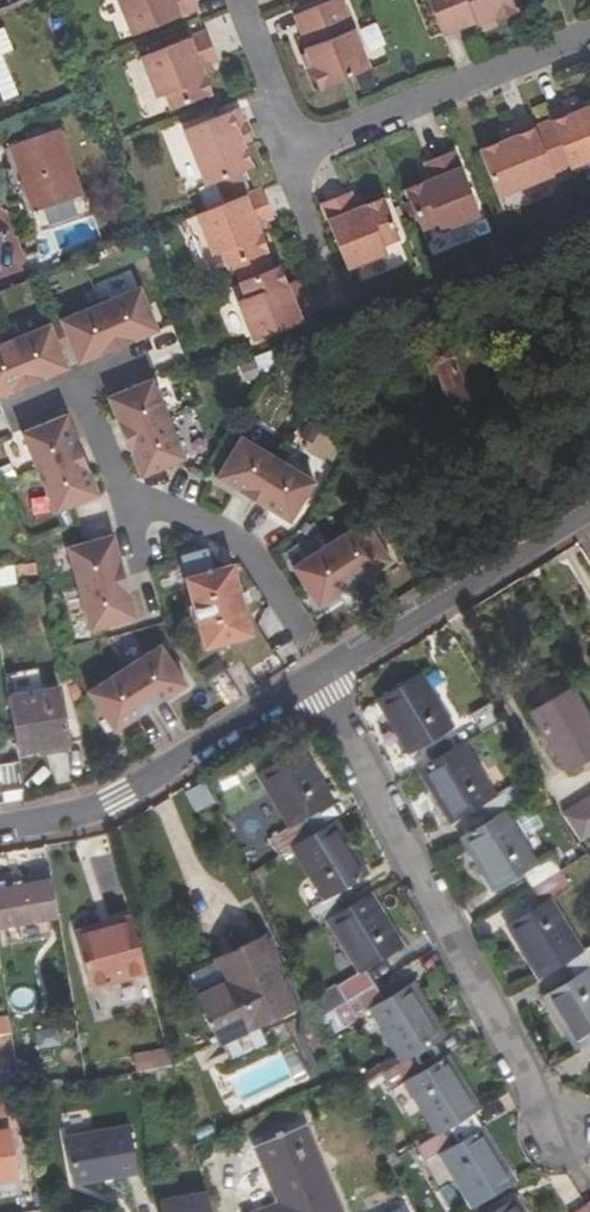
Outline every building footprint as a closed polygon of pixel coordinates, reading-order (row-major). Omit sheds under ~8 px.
[(126,36),(191,11),(186,0),(113,0),(126,36)] [(302,53),(308,67),(305,68),(313,88),(365,69),(337,0),(328,0),(290,15),(302,45),(300,49),(302,53)] [(477,24),(490,19),(512,11),(507,0),(424,0),(438,35),(469,23),(471,26),(477,24)] [(492,23),(490,19),(477,24),(478,28),(492,23)] [(204,94),(198,76),(195,67),(202,65),(211,61),(199,33),(135,59),(151,99),(159,95),(165,110),(204,94)] [(308,67),(302,53),(296,55),(302,69),(305,68),(308,67)] [(206,72),(202,65),(195,67),(198,76),(206,72)] [(575,101),(562,107),(566,115),(580,110),(575,101)] [(231,130),(239,127),(249,123),(242,104),(177,130),(201,186),(246,168),(236,144),(231,130)] [(562,107),(544,113),(547,121),(566,168),(589,158),(589,106),(580,110),(566,115),(562,107)] [(513,136),(499,142),(474,152),(494,198),(550,175),(530,128),(527,121),(510,127),(513,136)] [(566,168),(547,121),(530,128),(550,175),(566,168)] [(7,142),(31,208),(77,194),(55,127),(7,142)] [(231,130),(236,144),(244,140),(239,127),(231,130)] [(513,136),(510,127),(495,133),(499,142),(513,136)] [(426,180),(418,183),(401,190),(417,228),(431,222),(436,232),(476,217),(449,152),(419,162),(423,171),(426,180)] [(426,180),(423,171),(415,174),(418,183),(426,180)] [(220,267),(227,264),(261,251),(253,235),(250,227),(260,222),(267,219),(255,190),(190,216),(206,255),(214,252),(220,267)] [(352,209),(348,200),(346,193),(315,206),(342,270),(382,253),(378,245),(395,238),(378,199),(361,206),(352,209)] [(352,209),(361,206),(356,196),(348,200),(352,209)] [(264,229),(260,222),(250,227),(253,235),(264,229)] [(269,268),(261,251),(227,264),(234,281),(269,268)] [(300,288),(295,290),(284,294),(281,286),(273,267),(269,268),(234,281),(241,298),(232,303),(247,342),(311,316),(300,288)] [(290,282),(281,286),(284,294),(295,290),(290,282)] [(137,283),(97,300),(116,344),(156,327),(137,283)] [(97,300),(52,319),(53,320),(47,322),(54,339),(55,339),(60,337),(65,334),(69,341),(77,361),(116,344),(97,300)] [(58,346),(55,339),(54,339),(47,322),(53,320),(52,319),(7,338),(26,382),(48,373),(66,365),(58,346)] [(65,334),(60,337),(63,344),(69,341),(65,334)] [(60,337),(55,339),(58,346),(63,344),(60,337)] [(7,338),(0,341),(0,393),(26,382),(7,338)] [(487,394),(471,347),(449,352),(447,346),(445,343),(441,342),(437,342),(435,343),(431,346),(431,350),(426,351),(429,360),(432,360),(447,405),(487,394)] [(150,378),(106,396),(122,436),(166,417),(150,378)] [(65,414),(21,432),(38,472),(82,454),(65,414)] [(166,417),(122,436),(140,476),(184,457),(166,417)] [(240,433),(215,473),(251,497),(276,456),(240,433)] [(82,454),(38,472),(54,512),(98,494),(82,454)] [(276,456),(251,497),(288,520),(314,479),(276,456)] [(375,510),(327,540),(352,581),(389,558),(381,544),(375,535),(386,528),(375,510)] [(386,528),(375,535),(381,544),(391,537),(386,528)] [(68,547),(79,588),(125,576),(113,534),(68,547)] [(327,540),(290,563),(316,604),(352,581),(327,540)] [(204,551),(179,557),(203,647),(249,632),(228,566),(210,569),(204,551)] [(125,576),(79,588),(90,630),(136,616),(125,576)] [(160,644),(125,666),(148,702),(182,680),(160,644)] [(532,874),(543,891),(510,912),(543,963),(567,947),(578,964),(550,982),(582,1033),(589,1028),(589,932),(584,936),(552,885),(570,872),(560,855),(550,841),(536,848),(504,798),(516,791),(505,773),(492,781),(460,731),(472,724),(461,706),(449,715),(414,664),(372,692),(405,742),(432,725),(444,741),(416,759),(449,810),(478,793),(488,808),(461,826),(494,877),(523,859),(532,874)] [(125,666),(88,691),(111,726),(148,702),(125,666)] [(58,686),(9,695),(18,750),(67,741),(58,686)] [(569,686),(531,709),(567,769),(581,760),(589,755),(589,721),(569,686)] [(483,1195),(526,1167),(493,1116),(491,1117),(480,1101),(489,1095),(456,1045),(428,1063),(417,1047),(451,1024),(418,974),(389,992),(370,961),(406,936),(373,886),(351,900),(339,884),(367,865),(334,813),(314,827),(304,811),(330,793),(297,741),(254,770),(289,821),(276,830),(286,846),(292,842),(325,892),(312,901),(322,919),(331,913),(364,965),(343,979),(362,1011),(375,1002),(409,1052),(390,1065),(400,1082),(413,1073),(447,1124),(426,1137),(437,1152),(449,1144),(483,1195)] [(581,760),(586,767),(589,765),(589,755),(581,760)] [(18,786),(17,761),(0,762),(0,787),(18,786)] [(192,811),(212,802),(203,781),(182,791),(192,811)] [(580,842),(589,835),(589,798),(563,814),(580,842)] [(57,912),(51,877),(0,885),(0,922),(57,912)] [(146,971),(131,919),(75,932),(90,985),(146,971)] [(253,965),(230,976),(198,991),(220,1039),(297,1003),(262,936),(243,945),(253,965)] [(253,965),(243,945),(220,956),(230,976),(253,965)] [(228,1056),(259,1041),(252,1026),(221,1041),(228,1056)] [(138,1069),(171,1063),(167,1050),(137,1057),(138,1069)] [(71,1185),(139,1174),(130,1125),(63,1136),(71,1185)] [(253,1211),(341,1211),(300,1125),(252,1148),(277,1200),(253,1211)] [(14,1177),(6,1128),(0,1129),(0,1180),(14,1177)] [(486,1211),(545,1211),(528,1185),(486,1211)] [(162,1211),(211,1211),(206,1195),(160,1197),(162,1211)]
